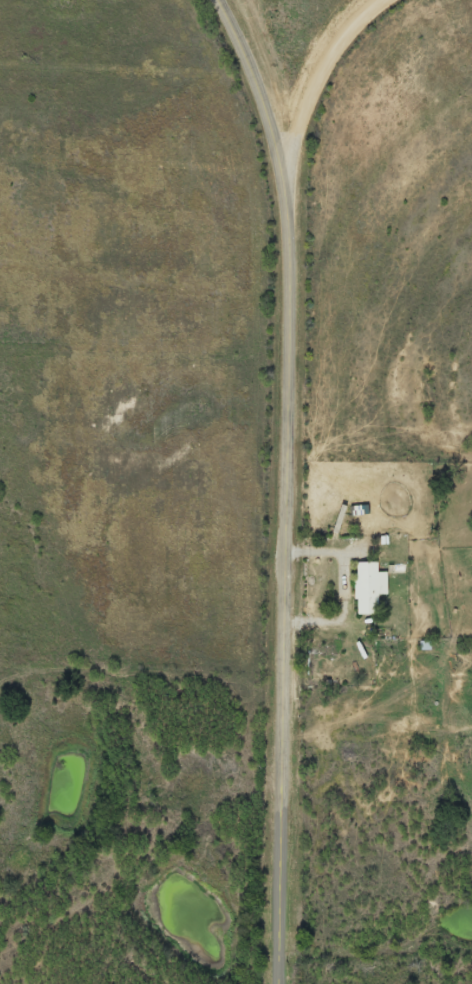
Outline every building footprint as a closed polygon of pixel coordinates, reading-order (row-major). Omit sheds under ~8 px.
[(383,595),(383,573),(374,573),(374,563),(352,563),(352,616),(375,616),(375,595),(383,595)]
